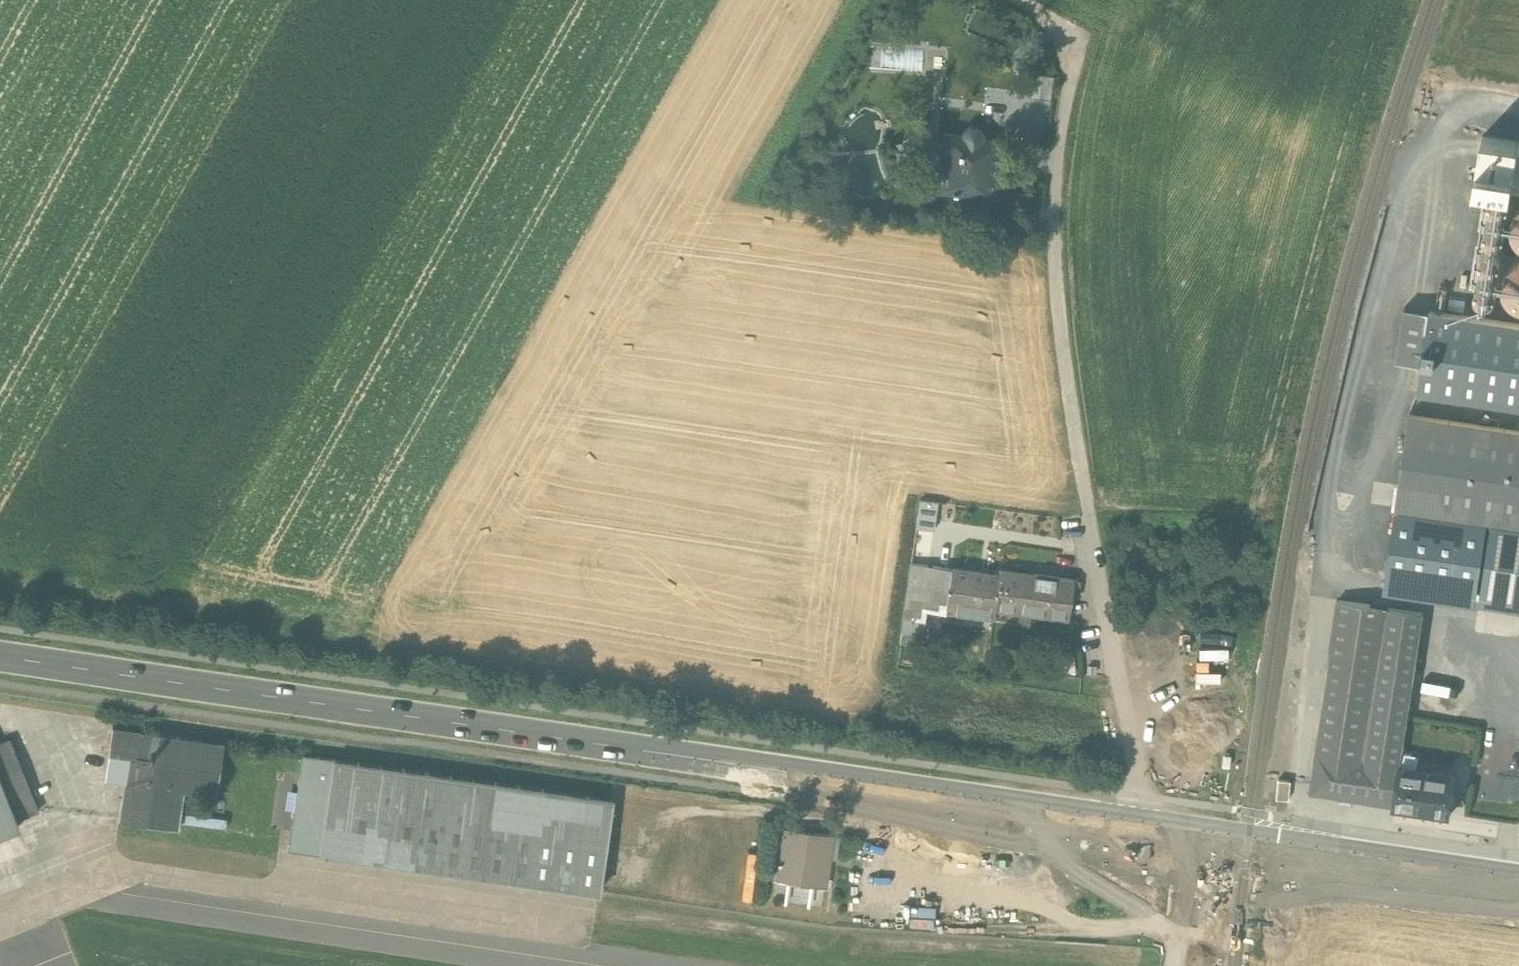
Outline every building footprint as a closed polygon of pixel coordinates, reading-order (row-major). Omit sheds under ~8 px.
[(967,134),(964,141),(943,138),(942,146),(941,154),(933,153),(930,175),(938,176),(936,193),(956,196),(955,199),(973,201),(974,198),(991,200),(998,145),(980,143),(979,136),(978,135),(977,134),(976,133),(974,132),(973,132),(972,132),(970,132),(969,132),(968,133),(967,134)] [(1453,133),(1448,169),(1436,167),(1433,186),(1497,194),(1499,179),(1518,181),(1518,142),(1453,133)] [(941,154),(942,146),(922,143),(916,191),(936,193),(938,176),(930,175),(933,153),(941,154)] [(1504,202),(1489,211),(1487,225),(1500,246),(1518,250),(1518,198),(1504,202)] [(1495,260),(1493,273),(1495,280),(1484,282),(1483,290),(1492,305),(1510,308),(1518,306),(1518,254),(1495,260)] [(1408,308),(1400,362),(1425,366),(1421,392),(1518,406),(1518,324),(1469,317),(1408,308)] [(1411,418),(1388,581),(1518,600),(1518,433),(1411,418)] [(919,499),(916,527),(929,528),(932,500),(919,499)] [(945,623),(946,612),(953,568),(911,561),(903,617),(925,620),(945,623)] [(1001,575),(953,568),(946,612),(995,620),(997,605),(1001,575)] [(1032,580),(1001,575),(997,605),(1007,607),(1006,610),(1017,612),(1030,613),(1048,615),(1070,618),(1076,580),(1053,577),(1036,574),(1032,580)] [(1397,767),(1420,613),(1336,601),(1307,795),(1392,807),(1397,767)] [(1029,623),(1030,613),(1017,612),(1016,621),(1029,623)] [(923,635),(925,620),(903,617),(901,632),(923,635)] [(1050,670),(1075,675),(1074,652),(1049,650),(1050,670)] [(157,732),(112,726),(105,776),(127,779),(121,819),(177,827),(183,787),(217,792),(224,742),(157,732)] [(19,827),(16,820),(38,811),(10,741),(0,745),(0,835),(19,827)] [(611,799),(302,753),(288,846),(599,892),(613,800),(611,799)] [(1449,815),(1455,776),(1397,767),(1392,807),(1449,815)] [(1289,782),(1278,781),(1276,799),(1287,800),(1289,782)] [(839,837),(783,830),(774,879),(824,888),(828,859),(835,860),(839,837)]
